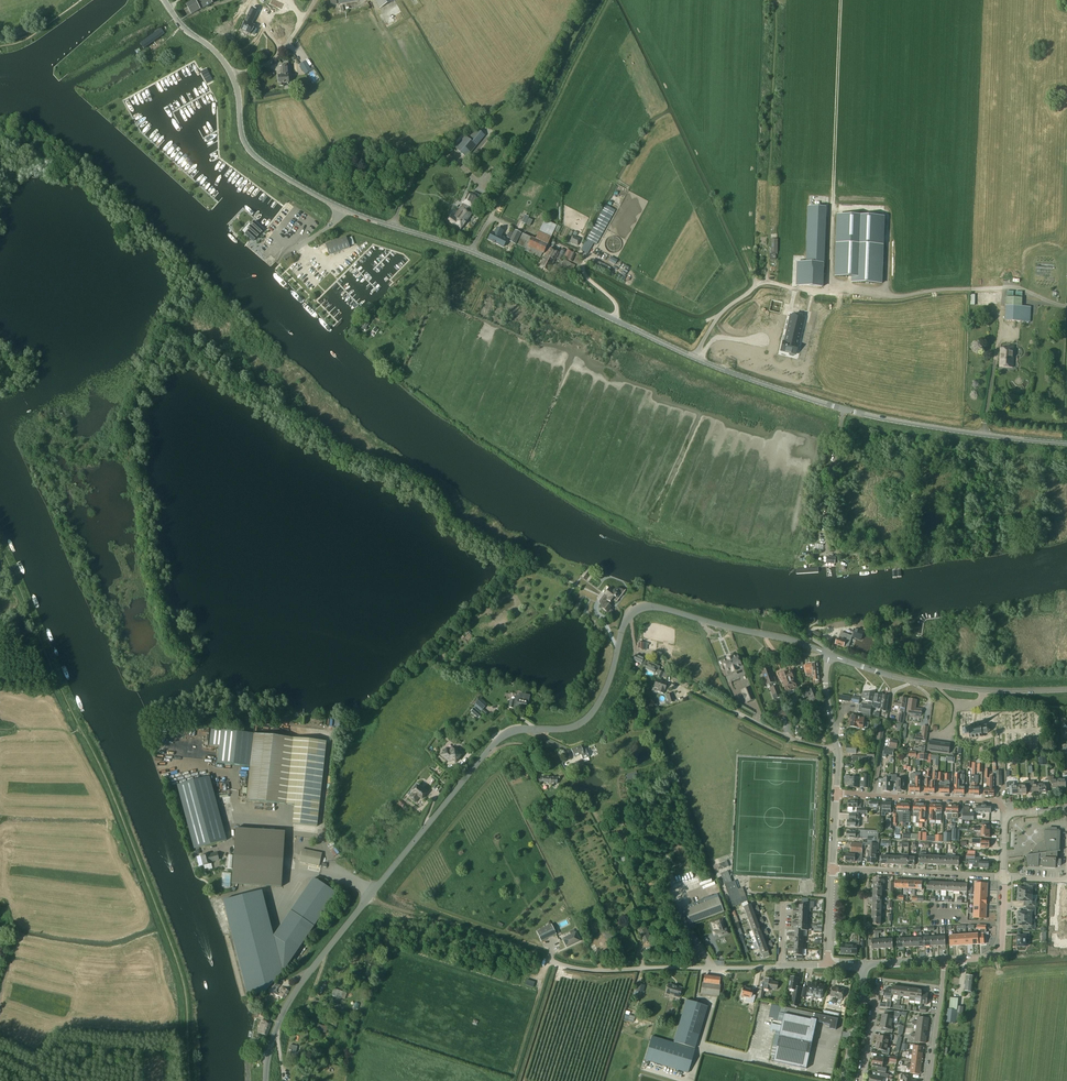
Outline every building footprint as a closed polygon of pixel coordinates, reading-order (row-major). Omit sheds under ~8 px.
[(197,0),(195,0),(186,5),(191,15),(202,9),(197,0)] [(202,9),(212,3),(210,0),(197,0),(202,9)] [(380,9),(395,1),(395,0),(375,0),(380,9)] [(248,16),(242,28),(241,30),(250,34),(254,27),(251,25),(254,19),(248,16)] [(221,25),(219,31),(217,35),(233,40),(236,31),(221,25)] [(19,36),(20,36),(26,34),(28,33),(26,26),(16,30),(19,36)] [(161,28),(140,43),(144,48),(165,34),(161,28)] [(299,65),(304,73),(311,69),(309,66),(311,65),(308,60),(299,65)] [(280,67),(281,76),(278,76),(279,84),(279,86),(284,86),(284,83),(289,83),(288,75),(289,75),(289,67),(280,67)] [(203,71),(202,72),(208,84),(212,81),(206,69),(203,71)] [(455,147),(455,148),(467,158),(485,136),(477,130),(476,131),(476,130),(465,136),(464,137),(455,147)] [(452,215),(448,221),(459,229),(460,230),(471,215),(466,212),(469,207),(473,208),(477,199),(479,195),(473,192),(471,196),(467,193),(462,203),(464,204),(455,217),(452,215)] [(809,207),(807,262),(821,263),(823,263),(825,207),(809,207)] [(582,250),(581,250),(588,254),(604,225),(603,224),(608,216),(602,213),(591,235),(590,234),(585,244),(582,249),(582,250)] [(837,243),(836,276),(853,277),(853,283),(881,284),(884,217),(838,215),(837,243)] [(249,231),(246,234),(253,241),(263,230),(255,222),(254,221),(247,229),(249,231)] [(494,232),(490,239),(502,247),(507,240),(502,236),(504,233),(499,229),(496,233),(494,232)] [(515,231),(510,242),(515,244),(520,233),(515,231)] [(572,236),(570,242),(578,245),(579,242),(582,243),(583,240),(572,236)] [(346,238),(325,245),(326,248),(329,255),(350,248),(346,238)] [(547,245),(531,238),(527,246),(543,254),(547,245)] [(545,255),(555,260),(558,253),(549,248),(545,255)] [(549,271),(555,260),(545,255),(539,266),(549,271)] [(565,260),(562,266),(567,268),(568,268),(573,271),(575,266),(570,263),(570,262),(565,260)] [(798,262),(797,285),(799,285),(800,285),(800,286),(801,286),(802,286),(803,286),(804,285),(807,285),(808,286),(809,287),(811,287),(812,287),(813,287),(814,288),(815,287),(817,287),(818,287),(819,286),(820,286),(822,286),(823,263),(821,263),(807,262),(798,262)] [(1006,306),(1006,321),(1022,322),(1030,322),(1030,317),(1030,310),(1031,307),(1022,306),(1023,298),(1007,297),(1006,306)] [(772,299),(769,311),(780,313),(783,302),(772,299)] [(788,311),(778,355),(798,359),(808,316),(788,311)] [(1013,368),(1014,346),(1008,345),(1008,349),(1001,348),(1000,367),(1013,368)] [(613,590),(612,591),(609,588),(605,593),(607,595),(603,600),(607,600),(601,609),(606,613),(611,607),(609,605),(614,599),(615,601),(615,602),(616,602),(617,602),(617,601),(621,597),(625,592),(623,590),(622,589),(621,589),(620,589),(619,588),(618,588),(617,589),(616,589),(615,589),(614,589),(613,590)] [(854,629),(852,635),(853,636),(852,636),(862,639),(864,632),(860,631),(854,629)] [(837,639),(836,644),(844,647),(845,645),(849,646),(853,636),(852,636),(845,634),(842,632),(840,636),(839,640),(837,639)] [(648,643),(638,642),(638,649),(647,650),(648,643)] [(803,666),(802,662),(800,654),(794,656),(796,663),(798,667),(803,666)] [(646,660),(644,659),(636,655),(633,660),(641,664),(644,665),(645,663),(646,663),(646,662),(645,662),(646,660)] [(726,671),(727,672),(731,671),(732,673),(738,671),(737,668),(741,667),(737,655),(732,657),(731,657),(731,658),(728,659),(727,659),(722,661),(724,665),(723,666),(722,667),(722,668),(722,669),(723,670),(724,671),(725,671),(726,671)] [(660,667),(657,666),(653,664),(653,663),(648,661),(645,668),(654,673),(654,672),(658,674),(656,677),(661,679),(662,676),(666,678),(667,678),(668,675),(669,672),(667,672),(668,670),(665,669),(664,671),(663,673),(660,671),(659,669),(660,667)] [(812,663),(812,665),(809,666),(809,664),(804,665),(805,672),(806,672),(806,673),(818,672),(818,667),(818,663),(812,663)] [(770,668),(762,671),(765,678),(767,685),(771,684),(772,688),(778,686),(775,677),(774,678),(773,675),(770,668)] [(797,687),(797,686),(797,685),(796,682),(795,681),(791,672),(789,673),(789,672),(781,675),(785,685),(784,686),(785,688),(786,688),(787,691),(797,687)] [(818,672),(806,673),(807,676),(813,675),(814,681),(820,680),(819,676),(818,672)] [(667,683),(657,679),(654,686),(659,688),(657,691),(664,693),(667,683)] [(778,686),(772,688),(771,688),(775,700),(782,697),(778,686)] [(747,703),(755,700),(750,688),(742,691),(743,695),(745,699),(747,703)] [(816,699),(818,698),(814,688),(808,690),(808,689),(804,690),(806,697),(810,695),(812,700),(813,700),(814,701),(816,699)] [(863,692),(862,698),(866,699),(866,701),(868,701),(868,706),(872,706),(872,705),(872,702),(873,702),(874,694),(867,693),(863,692)] [(509,707),(513,708),(513,707),(517,708),(518,706),(526,707),(528,698),(525,697),(525,695),(520,694),(518,700),(518,701),(510,700),(509,707)] [(880,703),(882,695),(875,694),(873,708),(878,709),(879,703),(880,703)] [(901,698),(900,702),(895,701),(894,707),(900,708),(900,712),(904,713),(906,699),(901,698)] [(920,716),(921,715),(922,710),(915,709),(917,700),(909,699),(908,710),(910,711),(910,713),(909,715),(914,716),(915,716),(919,717),(920,716)] [(479,701),(475,706),(481,712),(486,707),(479,701)] [(872,706),(868,706),(859,704),(858,712),(861,713),(861,716),(870,718),(872,706)] [(864,718),(860,718),(851,716),(850,726),(859,728),(863,728),(864,718)] [(333,726),(335,719),(332,718),(332,720),(328,719),(326,725),(333,726)] [(981,725),(981,724),(962,727),(963,731),(968,731),(968,735),(969,736),(970,736),(970,739),(983,737),(985,736),(985,734),(988,733),(990,731),(990,727),(987,725),(981,725)] [(923,727),(921,735),(916,734),(915,740),(926,741),(929,727),(923,727)] [(326,741),(211,729),(210,746),(219,747),(218,763),(250,767),(247,800),(295,805),(293,824),(317,826),(326,741)] [(949,754),(951,744),(930,741),(929,751),(949,754)] [(580,754),(582,759),(589,757),(586,749),(582,750),(581,746),(571,749),(574,757),(580,754)] [(861,753),(861,746),(847,746),(847,753),(856,754),(856,752),(861,753)] [(456,762),(462,755),(452,748),(450,750),(447,748),(441,755),(448,760),(450,757),(456,762)] [(867,754),(867,757),(850,756),(850,763),(874,765),(875,757),(875,754),(867,754)] [(845,776),(845,783),(849,783),(849,787),(860,787),(863,787),(864,787),(864,788),(869,788),(869,776),(864,775),(864,777),(864,780),(864,781),(860,781),(860,779),(859,779),(850,778),(850,776),(845,776)] [(1065,787),(1066,786),(1066,775),(1062,776),(1063,779),(1058,779),(1059,788),(1065,788),(1065,787)] [(557,784),(557,778),(543,776),(543,778),(540,777),(539,782),(557,784)] [(1048,776),(1048,780),(1049,780),(1049,788),(1052,787),(1052,788),(1059,788),(1058,779),(1054,779),(1054,776),(1048,776)] [(209,777),(177,785),(195,849),(226,841),(209,777)] [(897,781),(897,791),(898,791),(898,792),(900,792),(901,791),(902,791),(905,791),(905,778),(897,778),(897,781)] [(1050,792),(1049,788),(1049,780),(1048,780),(1043,780),(1043,784),(1039,784),(1040,792),(1050,792)] [(1020,793),(1030,793),(1029,781),(1023,782),(1024,786),(1019,786),(1020,793)] [(1030,793),(1040,792),(1039,784),(1035,785),(1034,781),(1029,781),(1030,793)] [(1010,794),(1020,793),(1019,786),(1015,786),(1015,782),(1009,783),(1006,783),(1006,789),(1009,789),(1010,794)] [(422,799),(426,793),(417,786),(412,791),(414,792),(410,797),(415,802),(419,797),(422,799)] [(857,808),(857,814),(861,814),(864,814),(864,808),(861,808),(862,802),(858,801),(849,801),(848,807),(848,811),(853,811),(853,807),(857,808)] [(882,809),(882,816),(885,816),(885,813),(891,813),(891,810),(891,803),(883,802),(882,809)] [(963,807),(963,820),(974,820),(974,814),(973,814),(970,814),(970,807),(963,807)] [(850,813),(849,820),(848,820),(847,827),(856,827),(859,827),(859,820),(857,820),(861,820),(861,814),(857,814),(850,813)] [(968,828),(968,831),(981,831),(990,832),(990,830),(991,830),(992,827),(990,827),(990,826),(989,826),(989,822),(982,822),(981,826),(981,828),(968,828)] [(1043,843),(1040,845),(1039,844),(1036,847),(1037,848),(1036,851),(1034,854),(1025,855),(1025,856),(1027,856),(1028,867),(1038,867),(1038,866),(1043,866),(1043,867),(1055,868),(1055,860),(1057,860),(1058,852),(1060,851),(1059,851),(1060,832),(1059,831),(1059,830),(1056,830),(1056,828),(1048,828),(1048,830),(1046,829),(1045,831),(1046,842),(1043,843)] [(235,829),(232,884),(281,887),(285,832),(235,829)] [(847,831),(847,838),(856,839),(856,838),(859,838),(859,839),(862,839),(862,838),(867,838),(867,840),(867,843),(868,843),(878,844),(878,843),(879,831),(858,830),(858,831),(856,831),(856,832),(847,831)] [(976,843),(981,843),(981,848),(989,848),(989,847),(990,846),(990,845),(989,844),(989,841),(979,840),(979,839),(977,839),(976,843)] [(851,852),(856,853),(858,853),(862,853),(863,851),(863,845),(863,844),(851,843),(851,852)] [(868,857),(867,863),(870,863),(871,864),(873,865),(874,864),(875,864),(876,858),(877,858),(877,853),(876,853),(876,851),(877,851),(879,851),(879,844),(878,844),(868,843),(868,844),(868,846),(869,846),(871,846),(870,849),(870,852),(869,852),(868,853),(868,857)] [(299,862),(304,863),(320,867),(323,855),(302,851),(299,862)] [(966,854),(966,862),(969,862),(970,862),(970,861),(970,859),(975,859),(975,857),(975,851),(968,851),(967,854),(966,854)] [(204,866),(212,864),(211,862),(219,860),(217,853),(210,855),(209,854),(201,856),(204,866)] [(846,854),(846,861),(855,862),(855,859),(859,860),(862,860),(862,853),(858,853),(856,853),(855,855),(846,854)] [(970,863),(969,864),(973,865),(973,867),(988,868),(989,861),(981,861),(981,857),(975,857),(975,859),(970,859),(970,861),(970,862),(970,863)] [(721,870),(721,869),(726,867),(724,862),(716,865),(718,871),(721,870)] [(742,903),(747,901),(746,896),(741,897),(735,881),(732,882),(728,871),(720,874),(726,888),(723,889),(725,894),(728,893),(733,907),(742,903)] [(313,879),(291,911),(314,926),(337,893),(320,882),(318,881),(313,879)] [(882,888),(883,884),(885,884),(885,880),(876,880),(876,883),(874,883),(873,890),(882,891),(885,891),(885,888),(882,888)] [(1018,894),(1018,895),(1032,895),(1033,890),(1036,891),(1036,884),(1027,884),(1027,888),(1019,888),(1019,890),(1018,891),(1018,893),(1018,894)] [(1058,889),(1059,889),(1059,894),(1066,895),(1066,888),(1065,888),(1065,885),(1058,884),(1058,889)] [(264,992),(282,972),(273,937),(262,891),(223,900),(247,997),(264,992)] [(1032,900),(1032,895),(1018,895),(1018,896),(1018,898),(1018,899),(1018,901),(1026,902),(1026,906),(1036,906),(1036,900),(1032,900)] [(724,912),(718,898),(684,910),(689,924),(724,912)] [(748,905),(743,907),(746,913),(754,910),(753,907),(752,908),(751,904),(748,905)] [(1056,915),(1063,916),(1064,912),(1066,912),(1066,906),(1058,905),(1058,911),(1057,911),(1056,915)] [(1018,918),(1018,919),(1032,919),(1032,914),(1035,915),(1035,908),(1026,908),(1026,912),(1018,912),(1018,914),(1017,915),(1017,917),(1018,918)] [(754,910),(746,913),(748,919),(755,916),(754,913),(755,913),(754,910)] [(291,911),(273,937),(282,972),(314,926),(291,911)] [(731,912),(733,917),(736,925),(739,924),(735,911),(731,912)] [(755,916),(748,919),(750,925),(758,922),(757,919),(756,919),(755,916)] [(1052,924),(1055,924),(1055,929),(1066,930),(1066,923),(1063,922),(1063,919),(1053,918),(1052,924)] [(727,934),(726,931),(726,929),(723,919),(714,922),(716,929),(714,930),(715,931),(712,932),(714,937),(718,935),(719,937),(727,934)] [(1032,919),(1018,919),(1017,920),(1017,922),(1018,923),(1018,925),(1025,926),(1025,930),(1035,930),(1035,924),(1032,924),(1032,919)] [(758,922),(750,925),(752,931),(759,928),(758,925),(759,924),(758,922)] [(541,942),(556,934),(552,924),(537,931),(541,942)] [(646,928),(639,931),(644,942),(651,939),(646,928)] [(759,928),(752,931),(754,937),(763,933),(762,931),(761,931),(759,928)] [(576,932),(575,932),(574,929),(570,932),(571,935),(563,938),(567,947),(580,940),(576,932)] [(985,944),(986,930),(981,929),(981,932),(977,933),(978,934),(979,944),(985,944)] [(872,949),(879,949),(878,940),(878,934),(878,930),(875,930),(876,940),(868,940),(868,946),(872,946),(872,949)] [(854,942),(854,945),(841,944),(841,954),(857,954),(857,948),(860,948),(859,942),(860,942),(859,932),(855,932),(854,942)] [(1030,939),(1030,932),(1023,932),(1023,936),(1017,935),(1017,939),(1017,943),(1017,947),(1026,947),(1026,939),(1030,939)] [(763,933),(754,937),(756,942),(764,940),(763,936),(764,936),(763,933)] [(1052,941),(1055,941),(1054,946),(1061,946),(1061,947),(1065,947),(1065,946),(1066,947),(1066,939),(1062,939),(1062,935),(1052,935),(1052,941)] [(764,940),(756,942),(758,948),(767,945),(766,942),(765,943),(764,940)] [(767,945),(758,948),(761,954),(762,954),(768,952),(767,948),(768,948),(767,945)] [(972,990),(972,986),(974,976),(967,975),(966,985),(965,989),(972,990)] [(704,976),(704,983),(702,983),(700,994),(719,996),(720,985),(719,985),(720,978),(704,976)] [(789,989),(794,990),(791,1006),(798,1007),(801,988),(797,987),(799,978),(791,977),(789,989)] [(763,989),(764,989),(770,990),(771,988),(776,989),(778,983),(772,982),(772,980),(765,978),(763,989)] [(525,985),(533,988),(535,982),(527,979),(525,985)] [(276,981),(267,992),(272,996),(274,994),(279,996),(284,999),(289,991),(282,987),(278,993),(277,992),(277,991),(276,991),(281,985),(276,981)] [(821,999),(822,996),(825,986),(817,984),(817,983),(815,983),(810,982),(809,989),(808,989),(808,988),(804,988),(802,997),(806,998),(807,992),(809,992),(808,996),(821,999)] [(635,989),(643,992),(645,986),(639,983),(637,987),(635,986),(635,989)] [(666,994),(679,997),(682,988),(669,984),(666,994)] [(741,996),(750,998),(752,990),(743,987),(741,996)] [(846,990),(844,989),(833,987),(831,996),(842,999),(843,994),(845,992),(846,990)] [(344,992),(334,988),(332,995),(342,999),(344,992)] [(921,1002),(920,1004),(920,1008),(922,1008),(922,1004),(927,1005),(928,994),(922,993),(921,999),(921,1002)] [(946,1022),(961,1024),(964,1007),(958,1006),(959,998),(951,998),(950,1009),(947,1009),(946,1022)] [(708,1006),(686,1000),(673,1042),(695,1048),(708,1006)] [(777,1006),(773,1024),(778,1025),(771,1056),(775,1057),(778,1047),(786,1008),(777,1006)] [(778,1047),(774,1062),(807,1069),(810,1054),(817,1022),(830,1025),(830,1028),(836,1030),(838,1019),(819,1015),(819,1014),(786,1008),(778,1047)] [(892,1023),(894,1017),(898,1017),(899,1017),(900,1012),(885,1010),(884,1015),(883,1014),(881,1021),(892,1023)] [(262,1020),(258,1032),(267,1035),(272,1023),(262,1020)] [(880,1027),(882,1027),(881,1031),(892,1033),(893,1030),(891,1029),(892,1023),(881,1021),(880,1027)] [(928,1024),(913,1023),(912,1024),(917,1025),(916,1029),(927,1031),(928,1024)] [(318,1024),(316,1030),(326,1033),(328,1027),(318,1024)] [(888,1044),(889,1041),(891,1041),(893,1035),(883,1033),(883,1037),(879,1036),(877,1042),(888,1044)] [(927,1037),(911,1035),(911,1037),(915,1037),(915,1042),(926,1043),(927,1037)] [(689,1073),(696,1049),(652,1037),(645,1060),(689,1073)] [(888,1048),(888,1044),(877,1042),(876,1048),(881,1049),(883,1052),(882,1053),(889,1054),(890,1048),(888,1048)] [(909,1052),(923,1054),(924,1047),(913,1046),(913,1050),(909,1050),(909,1052)] [(912,1059),(922,1061),(923,1054),(909,1052),(908,1054),(912,1055),(912,1059)] [(874,1057),(873,1066),(878,1067),(877,1071),(886,1073),(887,1068),(882,1068),(884,1059),(874,1057)] [(907,1066),(921,1067),(922,1061),(912,1059),(911,1064),(907,1064),(907,1066)] [(907,1068),(911,1068),(910,1073),(920,1075),(921,1067),(907,1066),(907,1068)] [(884,1078),(888,1079),(889,1074),(881,1073),(880,1077),(871,1075),(870,1080),(883,1080),(884,1078)]
